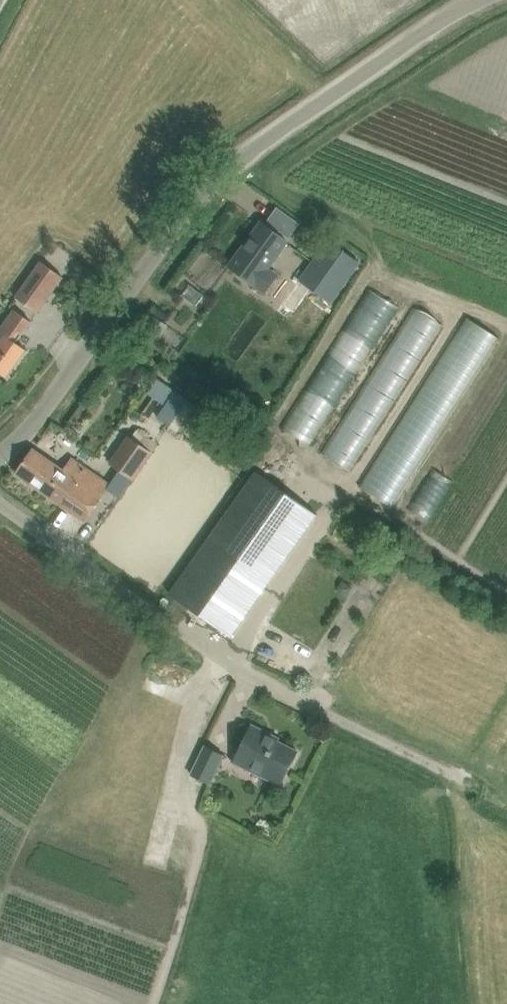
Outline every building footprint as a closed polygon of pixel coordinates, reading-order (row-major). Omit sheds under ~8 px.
[(276,276),(266,269),(287,241),(261,222),(229,266),(265,292),(276,276)] [(359,261),(345,252),(329,241),(300,281),(329,302),(359,261)] [(63,277),(41,261),(15,297),(37,313),(63,277)] [(376,292),(295,435),(321,449),(402,306),(376,292)] [(331,458),(361,476),(449,326),(418,308),(331,458)] [(16,342),(31,321),(13,309),(0,327),(0,334),(4,337),(0,343),(0,373),(6,377),(26,349),(16,342)] [(410,512),(502,336),(465,317),(373,492),(410,512)] [(160,336),(168,325),(161,320),(154,332),(160,336)] [(161,445),(189,407),(176,398),(148,435),(161,445)] [(107,464),(134,481),(153,453),(126,435),(107,464)] [(71,458),(63,470),(33,449),(16,473),(85,521),(110,485),(71,458)] [(231,637),(277,570),(315,515),(256,471),(239,495),(216,527),(169,594),(231,637)] [(436,471),(417,514),(439,525),(459,481),(436,471)] [(341,580),(337,586),(338,593),(344,597),(351,586),(341,580)] [(267,736),(268,733),(251,725),(233,761),(248,769),(249,766),(281,782),(280,785),(281,785),(298,751),(267,736)] [(191,775),(209,783),(223,755),(205,746),(191,775)]
